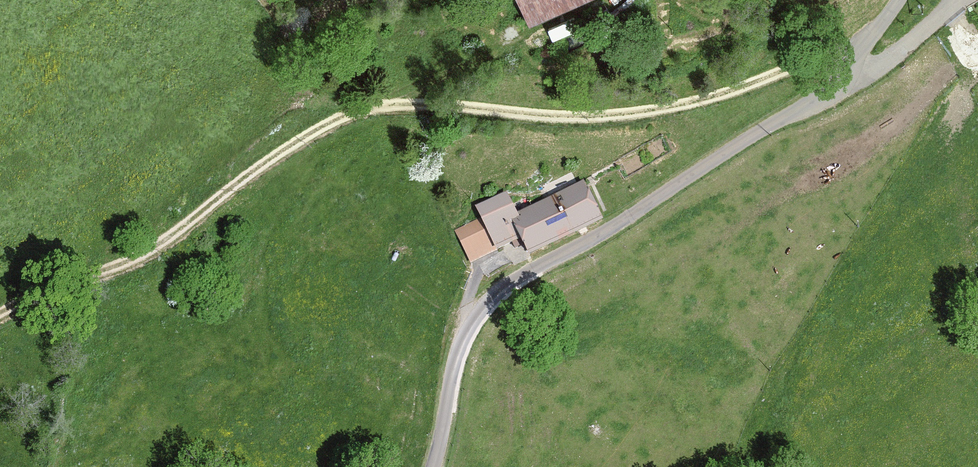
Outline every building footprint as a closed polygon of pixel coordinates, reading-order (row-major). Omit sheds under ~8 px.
[(579,0),(527,0),(535,19),(579,0)] [(506,253),(527,242),(536,258),(611,219),(591,180),(524,215),(512,192),(483,208),(506,253)]
